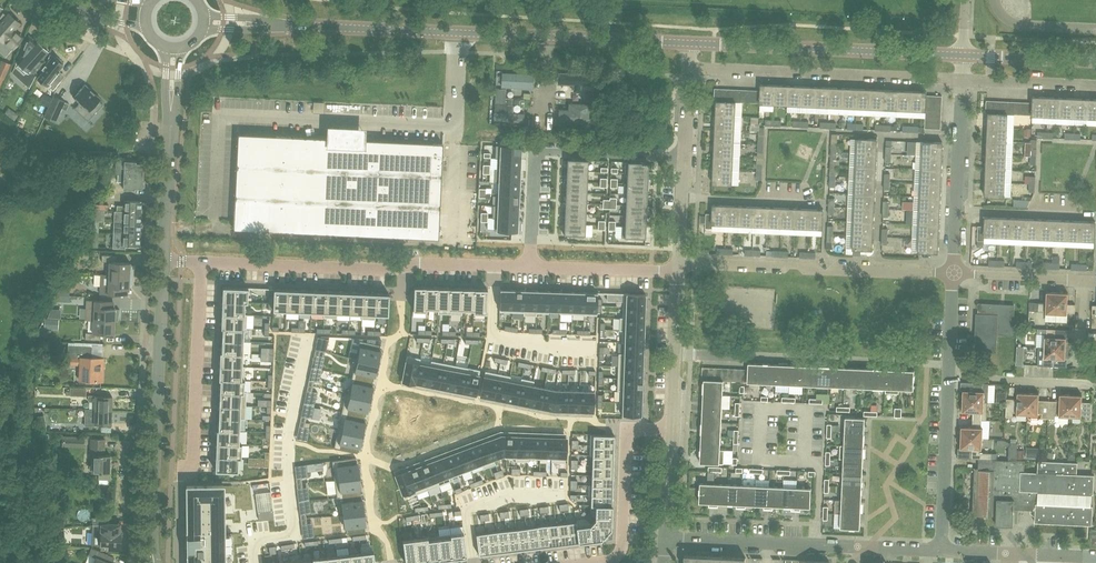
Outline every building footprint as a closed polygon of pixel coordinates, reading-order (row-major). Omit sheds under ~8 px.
[(0,23),(0,41),(3,44),(4,43),(12,50),(23,37),(14,30),(20,23),(9,13),(0,23)] [(49,51),(36,40),(35,41),(28,36),(20,56),(22,57),(17,63),(30,73),(33,69),(36,71),(45,60),(42,58),(49,51)] [(38,76),(39,76),(45,82),(49,76),(53,79),(59,71),(58,70),(63,65),(53,55),(51,55),(48,61),(41,70),(38,76)] [(2,60),(0,65),(0,89),(11,64),(2,60)] [(502,70),(502,86),(533,87),(533,72),(502,70)] [(559,73),(559,84),(572,84),(572,91),(581,91),(581,85),(587,85),(587,74),(559,73)] [(74,96),(80,102),(75,108),(80,113),(84,108),(86,110),(87,109),(89,111),(100,98),(85,84),(74,96)] [(760,102),(760,103),(774,104),(775,85),(761,84),(761,90),(760,102)] [(775,85),(774,104),(788,104),(789,85),(775,85)] [(789,85),(788,104),(802,105),(802,86),(789,85)] [(802,86),(802,105),(815,106),(816,86),(802,86)] [(816,86),(815,106),(829,106),(830,87),(816,86)] [(830,87),(829,106),(843,107),(844,88),(830,87)] [(844,88),(843,107),(857,107),(857,88),(844,88)] [(857,88),(857,107),(870,108),(871,89),(857,88)] [(496,89),(496,97),(505,98),(505,97),(506,89),(496,89)] [(871,89),(870,108),(884,109),(885,89),(871,89)] [(885,89),(884,109),(898,109),(899,90),(885,89)] [(899,90),(898,109),(912,110),(912,91),(899,90)] [(912,91),(912,110),(926,110),(926,108),(926,102),(926,95),(927,91),(912,91)] [(584,92),(584,100),(594,101),(594,93),(584,92)] [(56,122),(65,102),(65,101),(54,96),(44,116),(45,116),(43,120),(53,125),(55,121),(56,122)] [(1032,115),(1046,116),(1047,97),(1033,96),(1033,103),(1032,115)] [(1047,97),(1046,116),(1060,116),(1061,97),(1047,97)] [(1061,97),(1060,116),(1074,117),(1075,98),(1061,97)] [(1075,98),(1074,117),(1088,118),(1088,99),(1075,98)] [(1088,118),(1095,118),(1095,99),(1088,99),(1088,118)] [(717,100),(716,115),(735,115),(736,104),(742,104),(742,102),(741,101),(736,101),(734,101),(728,101),(721,100),(717,100)] [(568,102),(568,106),(559,106),(559,113),(568,113),(568,117),(590,117),(590,102),(568,102)] [(487,112),(496,113),(497,104),(488,103),(487,112)] [(513,111),(513,106),(500,106),(499,118),(525,119),(526,112),(513,111)] [(988,113),(988,126),(1007,127),(1008,114),(1006,114),(1000,113),(993,113),(988,113)] [(716,115),(715,128),(735,129),(735,115),(716,115)] [(988,126),(987,140),(1006,141),(1007,127),(988,126)] [(715,128),(715,142),(734,143),(735,129),(715,128)] [(438,238),(443,143),(360,139),(360,133),(332,131),(332,138),(238,134),(234,229),(438,238)] [(858,138),(857,153),(876,153),(877,139),(858,138)] [(987,140),(987,154),(1006,155),(1006,141),(987,140)] [(917,141),(916,155),(923,155),(942,156),(943,142),(924,141),(917,141)] [(715,142),(714,156),(733,157),(734,143),(715,142)] [(1025,142),(1025,156),(1031,156),(1036,156),(1037,148),(1037,146),(1031,146),(1031,142),(1025,142)] [(495,158),(498,158),(520,159),(521,146),(496,145),(495,158)] [(857,153),(857,166),(876,167),(876,153),(857,153)] [(987,154),(986,168),(1005,169),(1006,155),(987,154)] [(923,161),(922,169),(941,170),(942,156),(923,155),(923,161)] [(714,156),(713,170),(733,170),(733,157),(714,156)] [(497,169),(497,170),(520,171),(520,159),(498,158),(497,169)] [(567,159),(567,170),(588,171),(588,160),(567,159)] [(125,168),(143,169),(143,171),(145,170),(145,163),(143,163),(136,163),(136,161),(125,161),(125,168)] [(628,162),(627,173),(648,174),(649,163),(628,162)] [(857,166),(856,180),(875,181),(876,167),(857,166)] [(986,168),(985,181),(1005,182),(1005,169),(986,168)] [(494,181),(494,182),(499,182),(519,183),(520,171),(497,170),(497,169),(495,169),(495,170),(494,181)] [(922,169),(922,183),(941,184),(941,170),(922,169)] [(567,170),(566,181),(587,182),(588,171),(567,170)] [(713,170),(713,184),(732,184),(733,170),(713,170)] [(627,173),(627,184),(648,185),(648,174),(627,173)] [(124,180),(124,188),(134,189),(135,187),(142,187),(144,187),(145,182),(143,180),(143,181),(124,180)] [(856,180),(856,193),(875,194),(875,181),(856,180)] [(566,181),(566,192),(587,193),(587,182),(566,181)] [(985,181),(985,196),(1004,197),(1005,182),(985,181)] [(499,193),(499,194),(519,195),(519,183),(499,182),(499,193)] [(922,183),(921,196),(940,197),(941,184),(922,183)] [(627,184),(626,195),(647,195),(648,185),(627,184)] [(566,192),(565,202),(586,203),(587,193),(566,192)] [(496,205),(496,206),(518,207),(519,195),(499,194),(499,193),(496,193),(496,194),(496,205)] [(856,193),(855,207),(874,208),(875,194),(856,193)] [(626,195),(626,205),(647,206),(647,195),(626,195)] [(921,196),(921,210),(940,211),(940,197),(921,196)] [(117,205),(117,211),(141,212),(142,201),(124,200),(124,205),(117,205)] [(565,202),(565,213),(586,214),(586,203),(565,202)] [(706,213),(706,228),(713,228),(713,224),(727,224),(727,205),(713,204),(713,213),(706,213)] [(492,217),(492,218),(495,218),(518,219),(518,207),(496,206),(496,205),(493,205),(492,217)] [(626,205),(625,216),(646,217),(647,206),(626,205)] [(727,205),(727,224),(740,225),(741,206),(727,205)] [(741,206),(740,225),(754,225),(755,206),(741,206)] [(755,206),(754,225),(767,226),(768,207),(755,206)] [(768,207),(767,226),(781,227),(782,208),(768,207)] [(855,207),(854,221),(874,222),(874,208),(855,207)] [(782,208),(781,227),(795,227),(795,208),(782,208)] [(795,208),(795,227),(808,228),(809,209),(795,208)] [(809,209),(808,228),(823,228),(823,209),(809,209)] [(93,210),(92,220),(104,221),(105,210),(93,210)] [(921,210),(920,224),(939,224),(940,211),(921,210)] [(114,211),(114,222),(116,222),(123,222),(141,223),(141,212),(117,211),(114,211)] [(565,213),(564,224),(585,225),(586,214),(565,213)] [(625,216),(625,226),(646,227),(646,217),(625,216)] [(978,225),(977,240),(984,240),(984,236),(998,236),(999,236),(999,217),(985,216),(985,226),(978,225)] [(999,217),(999,236),(1012,237),(1013,218),(999,217)] [(495,218),(495,230),(517,231),(518,219),(495,218)] [(1013,218),(1012,237),(1026,237),(1027,218),(1013,218)] [(1027,218),(1026,237),(1039,238),(1040,219),(1027,218)] [(1040,219),(1039,238),(1053,239),(1054,220),(1040,219)] [(1054,220),(1053,239),(1067,239),(1068,220),(1054,220)] [(1068,220),(1067,239),(1080,240),(1081,221),(1068,220)] [(854,221),(854,234),(873,235),(874,222),(854,221)] [(1081,221),(1080,240),(1095,240),(1095,221),(1081,221)] [(114,222),(113,233),(116,233),(140,234),(141,223),(123,222),(116,222),(114,222)] [(564,224),(564,235),(585,236),(585,225),(564,224)] [(920,224),(919,237),(938,238),(939,224),(920,224)] [(625,226),(624,238),(645,239),(646,227),(625,226)] [(113,233),(113,248),(126,248),(126,245),(140,245),(140,234),(116,233),(113,233)] [(872,250),(872,249),(873,235),(854,234),(853,249),(872,250)] [(919,237),(919,251),(938,252),(938,238),(919,237)] [(102,254),(102,261),(110,262),(109,274),(133,275),(133,266),(130,264),(130,262),(117,262),(117,255),(102,254)] [(101,287),(101,293),(116,294),(116,288),(128,288),(129,288),(129,287),(132,286),(133,275),(109,274),(101,274),(101,287)] [(57,295),(69,295),(69,285),(64,282),(57,295)] [(223,286),(222,300),(245,301),(245,302),(248,302),(248,287),(223,286)] [(414,286),(414,310),(426,310),(426,287),(414,286)] [(426,287),(426,310),(438,311),(438,287),(426,287)] [(438,287),(438,311),(450,311),(450,287),(438,287)] [(450,311),(449,314),(462,314),(462,311),(462,288),(450,287),(450,311)] [(273,302),(273,309),(273,310),(286,310),(287,289),(274,288),(273,296),(273,302)] [(462,288),(462,311),(474,312),(474,288),(462,288)] [(474,288),(474,312),(486,312),(486,289),(474,288)] [(287,289),(286,310),(298,311),(299,311),(300,289),(287,289)] [(298,311),(298,313),(312,314),(312,311),(312,290),(300,289),(299,311),(298,311)] [(501,289),(501,312),(513,312),(513,290),(501,289)] [(312,290),(312,311),(324,312),(325,291),(312,290)] [(513,290),(513,312),(525,312),(525,290),(513,290)] [(525,312),(525,315),(537,315),(537,313),(537,291),(525,290),(525,312)] [(324,312),(323,317),(337,318),(337,312),(338,291),(325,291),(324,312)] [(338,291),(337,312),(350,313),(350,292),(338,291)] [(537,291),(537,313),(549,313),(549,310),(549,291),(537,291)] [(549,291),(549,310),(561,310),(561,291),(549,291)] [(561,310),(561,313),(572,314),(573,292),(561,291),(561,310)] [(1030,302),(1030,310),(1039,310),(1046,311),(1046,313),(1057,313),(1058,292),(1047,291),(1047,302),(1039,302),(1030,302)] [(350,292),(350,313),(362,313),(363,292),(350,292)] [(362,313),(361,319),(375,319),(375,317),(376,293),(363,292),(362,313)] [(573,292),(572,314),(584,315),(585,292),(573,292)] [(585,292),(584,315),(597,315),(597,292),(585,292)] [(1058,292),(1057,313),(1067,314),(1067,311),(1075,312),(1076,304),(1068,303),(1068,292),(1058,292)] [(376,293),(375,317),(388,317),(389,293),(376,293)] [(624,294),(624,306),(645,307),(646,295),(624,294)] [(115,308),(102,307),(102,300),(87,300),(87,320),(94,320),(114,321),(118,321),(119,309),(115,309),(115,308)] [(222,300),(222,313),(244,314),(245,302),(245,301),(222,300)] [(1013,335),(1014,305),(983,303),(982,313),(977,313),(974,351),(997,352),(998,334),(1013,335)] [(624,306),(623,318),(645,319),(645,307),(624,306)] [(222,313),(221,327),(222,327),(223,327),(244,328),(246,328),(247,314),(244,314),(222,313)] [(620,318),(619,330),(623,330),(644,331),(645,319),(623,318),(620,318)] [(56,327),(56,319),(46,319),(45,326),(56,327)] [(114,334),(114,321),(94,320),(93,332),(85,332),(85,339),(101,340),(101,333),(114,334)] [(222,327),(222,340),(243,341),(244,328),(223,327),(222,327)] [(1055,336),(1056,329),(1047,328),(1047,336),(1045,336),(1044,346),(1066,347),(1066,337),(1055,336)] [(623,330),(622,342),(625,342),(644,343),(644,331),(623,330)] [(38,363),(48,363),(49,340),(38,340),(38,363)] [(221,352),(243,353),(243,341),(222,340),(221,352)] [(360,340),(356,358),(377,363),(381,345),(360,340)] [(625,342),(624,354),(643,355),(644,343),(625,342)] [(68,345),(67,364),(79,364),(78,380),(89,380),(103,381),(104,358),(91,357),(91,346),(68,345)] [(1046,365),(1054,365),(1054,358),(1065,358),(1066,347),(1044,346),(1044,357),(1046,357),(1046,365)] [(220,352),(220,365),(242,366),(243,353),(221,352),(220,352)] [(619,354),(618,366),(642,367),(643,355),(624,354),(619,354)] [(407,356),(402,380),(403,381),(415,383),(419,361),(420,361),(420,358),(407,356)] [(356,358),(352,376),(373,381),(377,363),(356,358)] [(431,363),(427,385),(439,388),(443,363),(431,360),(431,363)] [(419,361),(415,383),(427,385),(431,363),(420,361),(419,361)] [(443,363),(439,388),(450,390),(455,365),(443,363)] [(748,381),(748,382),(762,382),(763,363),(749,363),(749,369),(748,381)] [(763,363),(762,382),(776,383),(777,364),(763,363)] [(777,364),(776,383),(789,384),(790,384),(791,365),(777,364)] [(220,365),(219,379),(220,379),(244,380),(245,366),(242,366),(220,365)] [(455,365),(450,390),(462,392),(467,367),(455,365)] [(791,365),(790,384),(803,384),(804,365),(791,365)] [(804,365),(803,384),(817,385),(818,366),(804,365)] [(618,366),(618,378),(642,379),(642,367),(618,366)] [(818,366),(817,385),(831,385),(831,366),(818,366)] [(831,366),(831,385),(844,386),(845,367),(831,366)] [(467,367),(462,392),(475,395),(480,370),(467,367)] [(845,367),(844,386),(858,387),(859,368),(845,367)] [(859,368),(858,387),(872,387),(872,368),(859,368)] [(872,368),(872,387),(885,388),(886,369),(872,368)] [(885,388),(885,392),(899,393),(899,388),(900,370),(886,369),(885,388)] [(900,370),(899,388),(914,389),(914,387),(914,381),(914,374),(914,371),(914,370),(900,370)] [(485,371),(480,396),(493,398),(498,373),(485,371)] [(498,373),(493,398),(505,401),(509,378),(510,379),(511,376),(498,373)] [(348,394),(369,399),(373,381),(352,376),(348,394)] [(509,378),(505,401),(517,403),(521,381),(510,379),(509,378)] [(521,381),(517,403),(529,405),(533,386),(534,381),(521,378),(521,381)] [(618,378),(617,390),(620,390),(641,391),(642,379),(618,378)] [(220,379),(220,391),(244,392),(244,391),(244,380),(220,379)] [(705,379),(704,393),(723,394),(724,380),(722,380),(716,380),(709,379),(705,379)] [(963,389),(963,400),(984,401),(988,401),(989,383),(985,383),(983,383),(975,382),(975,390),(963,389)] [(533,386),(529,405),(540,408),(544,388),(533,386)] [(86,396),(86,388),(70,387),(70,391),(70,395),(86,396)] [(544,388),(540,408),(554,410),(556,390),(544,388)] [(556,390),(554,410),(567,411),(568,391),(556,390)] [(620,390),(620,402),(622,402),(641,403),(641,391),(620,390)] [(220,391),(219,404),(246,405),(246,391),(244,391),(244,392),(220,391)] [(568,391),(567,411),(579,411),(580,391),(568,391)] [(580,391),(579,411),(592,412),(593,392),(580,391)] [(997,391),(996,402),(1007,402),(1007,392),(997,391)] [(1017,413),(1027,414),(1028,392),(1018,392),(1017,403),(1014,403),(1014,398),(1007,398),(1006,416),(1013,416),(1013,411),(1017,411),(1017,413)] [(1038,414),(1038,412),(1042,412),(1042,417),(1048,418),(1049,400),(1039,399),(1039,393),(1028,392),(1027,414),(1038,414)] [(345,394),(342,411),(365,416),(369,399),(348,394),(346,393),(345,394)] [(704,393),(703,407),(722,408),(723,394),(704,393)] [(1059,416),(1070,416),(1071,394),(1060,394),(1060,400),(1049,400),(1048,418),(1055,418),(1055,415),(1059,415),(1059,416)] [(1092,402),(1082,401),(1082,395),(1071,394),(1070,416),(1081,417),(1081,416),(1085,416),(1085,419),(1092,420),(1092,402)] [(88,395),(88,401),(95,401),(95,409),(112,409),(112,396),(95,395),(88,395)] [(963,400),(962,411),(974,411),(973,419),(981,419),(987,419),(988,401),(984,401),(963,400)] [(622,402),(621,414),(640,415),(641,403),(622,402)] [(219,404),(219,417),(240,418),(240,419),(245,419),(246,405),(219,404)] [(703,407),(703,421),(722,422),(722,408),(703,407)] [(85,414),(85,426),(95,426),(95,423),(111,423),(112,409),(95,409),(85,409),(85,414)] [(342,411),(338,429),(361,434),(365,416),(342,411)] [(218,429),(239,430),(240,419),(240,418),(219,417),(218,429)] [(846,417),(845,431),(864,432),(865,418),(846,417)] [(962,426),(961,436),(983,437),(983,427),(984,427),(984,420),(987,420),(987,419),(981,419),(973,419),(973,427),(962,426)] [(703,421),(702,434),(721,435),(722,422),(703,421)] [(217,429),(216,443),(239,444),(239,443),(239,430),(218,429),(217,429)] [(338,429),(334,448),(357,453),(361,434),(338,429)] [(845,431),(845,445),(864,446),(864,432),(845,431)] [(590,434),(590,445),(614,445),(614,435),(590,434)] [(702,434),(701,448),(720,449),(721,435),(702,434)] [(501,435),(486,441),(493,459),(494,459),(504,455),(501,435)] [(517,436),(501,435),(504,455),(504,458),(516,458),(517,436)] [(516,458),(515,461),(529,461),(529,459),(528,459),(529,436),(517,436),(516,458)] [(529,436),(528,459),(529,459),(541,459),(541,456),(540,456),(541,436),(529,436)] [(541,436),(540,456),(541,456),(552,457),(553,437),(541,436)] [(961,436),(961,447),(972,448),(971,457),(979,458),(992,459),(992,453),(980,452),(980,448),(982,448),(983,437),(961,436)] [(552,457),(551,462),(565,463),(566,437),(553,437),(552,457)] [(90,438),(90,455),(92,455),(92,472),(99,472),(98,478),(109,479),(109,472),(110,472),(110,470),(111,470),(111,465),(110,465),(110,454),(105,454),(106,438),(90,438)] [(486,441),(475,445),(482,463),(482,464),(483,469),(496,464),(494,459),(493,459),(486,441)] [(975,469),(973,516),(976,516),(976,514),(989,515),(989,517),(992,517),(992,515),(997,515),(997,524),(1009,525),(1014,525),(1014,508),(1019,509),(1020,490),(1037,490),(1038,472),(1024,471),(1024,460),(1017,460),(1017,449),(1018,443),(1010,442),(1010,446),(1009,446),(1009,460),(998,459),(993,459),(992,459),(979,458),(979,468),(975,468),(975,469)] [(216,443),(216,456),(238,457),(238,458),(241,458),(242,443),(239,443),(239,444),(216,443)] [(475,445),(464,449),(471,468),(471,467),(482,464),(482,463),(475,445)] [(590,445),(590,455),(592,455),(614,455),(614,445),(590,445)] [(840,445),(840,458),(844,459),(863,459),(864,446),(845,445),(840,445)] [(701,448),(701,462),(720,463),(724,463),(725,449),(720,449),(701,448)] [(464,449),(453,453),(461,474),(472,470),(471,467),(471,468),(464,449)] [(453,453),(441,457),(449,479),(450,478),(461,474),(453,453)] [(592,455),(592,465),(613,465),(614,455),(592,455)] [(216,456),(215,470),(238,471),(238,458),(238,457),(216,456)] [(356,457),(332,460),(334,479),(358,476),(356,457)] [(441,457),(430,462),(439,485),(451,481),(450,478),(449,479),(441,457)] [(844,459),(844,472),(863,473),(863,459),(844,459)] [(1020,490),(1019,509),(1036,509),(1035,522),(1092,524),(1093,506),(1091,506),(1092,497),(1092,493),(1094,493),(1094,475),(1077,474),(1078,463),(1078,462),(1066,462),(1038,461),(1038,472),(1037,490),(1020,490)] [(430,462),(419,466),(428,489),(439,485),(430,462)] [(592,465),(592,475),(613,475),(613,465),(592,465)] [(419,466),(408,470),(417,494),(428,489),(419,466)] [(408,470),(395,475),(404,498),(417,494),(408,470)] [(844,472),(843,486),(862,487),(863,473),(844,472)] [(591,484),(591,485),(613,485),(613,475),(592,475),(591,484)] [(358,476),(334,479),(337,497),(337,498),(339,497),(361,494),(358,476)] [(701,483),(700,502),(710,502),(710,505),(714,505),(715,484),(701,483)] [(589,484),(588,495),(591,495),(612,495),(613,485),(591,485),(591,484),(589,484)] [(715,484),(714,505),(719,506),(719,503),(728,503),(729,484),(715,484)] [(729,484),(728,503),(737,504),(737,506),(741,507),(742,485),(729,484)] [(186,486),(187,562),(225,562),(224,485),(186,486)] [(742,485),(741,507),(746,507),(746,504),(755,504),(756,485),(742,485)] [(756,485),(755,504),(764,505),(764,508),(769,508),(770,486),(756,485)] [(770,486),(769,508),(773,508),(773,505),(783,506),(783,487),(770,486)] [(843,486),(842,499),(861,500),(862,487),(843,486)] [(783,487),(783,506),(792,506),(792,509),(796,509),(797,487),(783,487)] [(797,487),(796,509),(801,509),(801,507),(811,507),(811,488),(797,487)] [(273,518),(270,492),(256,494),(258,509),(259,520),(273,518)] [(361,494),(339,497),(342,515),(344,515),(363,512),(361,494)] [(591,495),(591,505),(595,505),(612,505),(612,495),(591,495)] [(836,499),(836,513),(842,513),(861,514),(861,500),(842,499),(836,499)] [(595,505),(595,518),(611,519),(612,505),(595,505)] [(584,510),(581,514),(586,518),(589,515),(584,510)] [(363,512),(344,515),(347,533),(365,531),(363,512)] [(842,513),(841,527),(860,528),(861,514),(842,513)] [(589,515),(586,518),(590,523),(592,521),(594,519),(589,515)] [(594,519),(592,521),(606,534),(611,528),(611,519),(595,518),(594,519)] [(576,521),(566,522),(568,543),(578,542),(576,525),(577,525),(576,521)] [(590,523),(590,524),(592,540),(601,539),(606,534),(592,521),(590,523)] [(92,538),(92,544),(100,545),(106,545),(106,550),(121,551),(121,546),(121,532),(108,532),(109,522),(93,524),(92,538)] [(566,522),(556,523),(559,545),(568,543),(566,522)] [(556,523),(546,525),(549,546),(559,545),(556,523)] [(577,525),(576,525),(578,542),(592,540),(590,524),(577,525)] [(546,525),(536,526),(539,547),(549,546),(546,525)] [(536,526),(526,527),(529,548),(539,547),(536,526)] [(526,527),(516,528),(519,550),(529,548),(526,527)] [(64,543),(64,528),(56,528),(55,543),(64,543)] [(516,528),(506,530),(509,551),(519,550),(516,528)] [(506,530),(496,531),(499,552),(509,551),(506,530)] [(496,531),(486,532),(489,553),(499,552),(496,531)] [(463,532),(451,534),(454,558),(466,556),(463,532)] [(486,532),(476,533),(479,555),(489,553),(486,532)] [(451,534),(439,535),(442,559),(454,558),(451,534)] [(439,535),(427,537),(430,561),(442,559),(439,535)] [(427,537),(415,538),(418,562),(430,561),(427,537)] [(403,540),(406,562),(412,562),(418,562),(415,538),(403,540)] [(103,559),(106,553),(91,548),(85,562),(112,562),(103,559)] [(361,552),(362,562),(375,562),(373,551),(361,552)] [(349,554),(350,562),(362,562),(361,552),(349,554)] [(337,555),(338,562),(350,562),(349,554),(337,555)] [(685,562),(697,562),(698,555),(685,554),(685,562)] [(697,562),(709,562),(710,555),(698,555),(697,562)]
